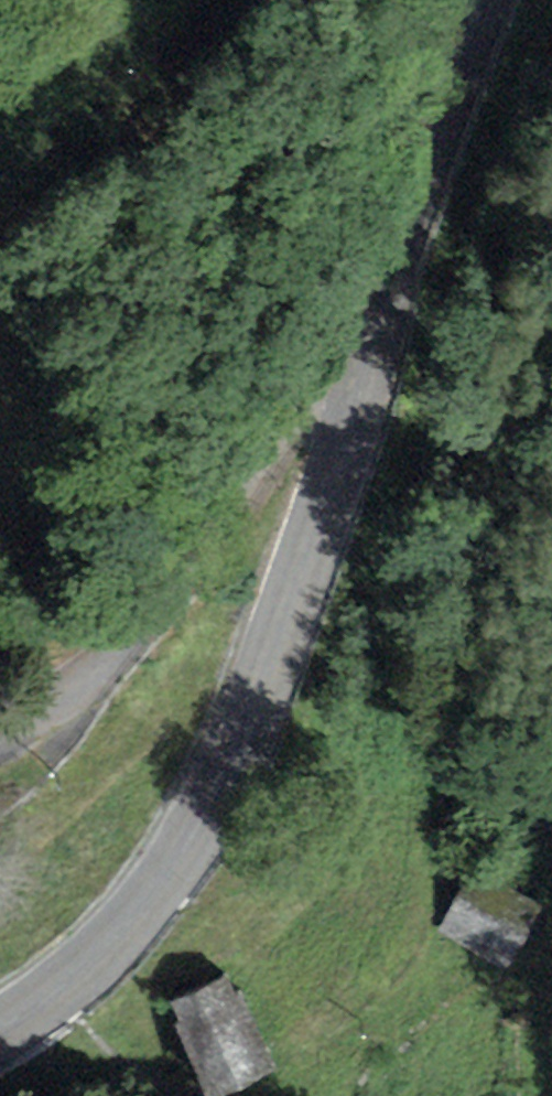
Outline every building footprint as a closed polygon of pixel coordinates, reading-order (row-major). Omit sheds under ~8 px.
[(534,903),(467,870),(436,931),(503,964),(534,903)] [(235,964),(167,995),(208,1083),(275,1052),(235,964)]
